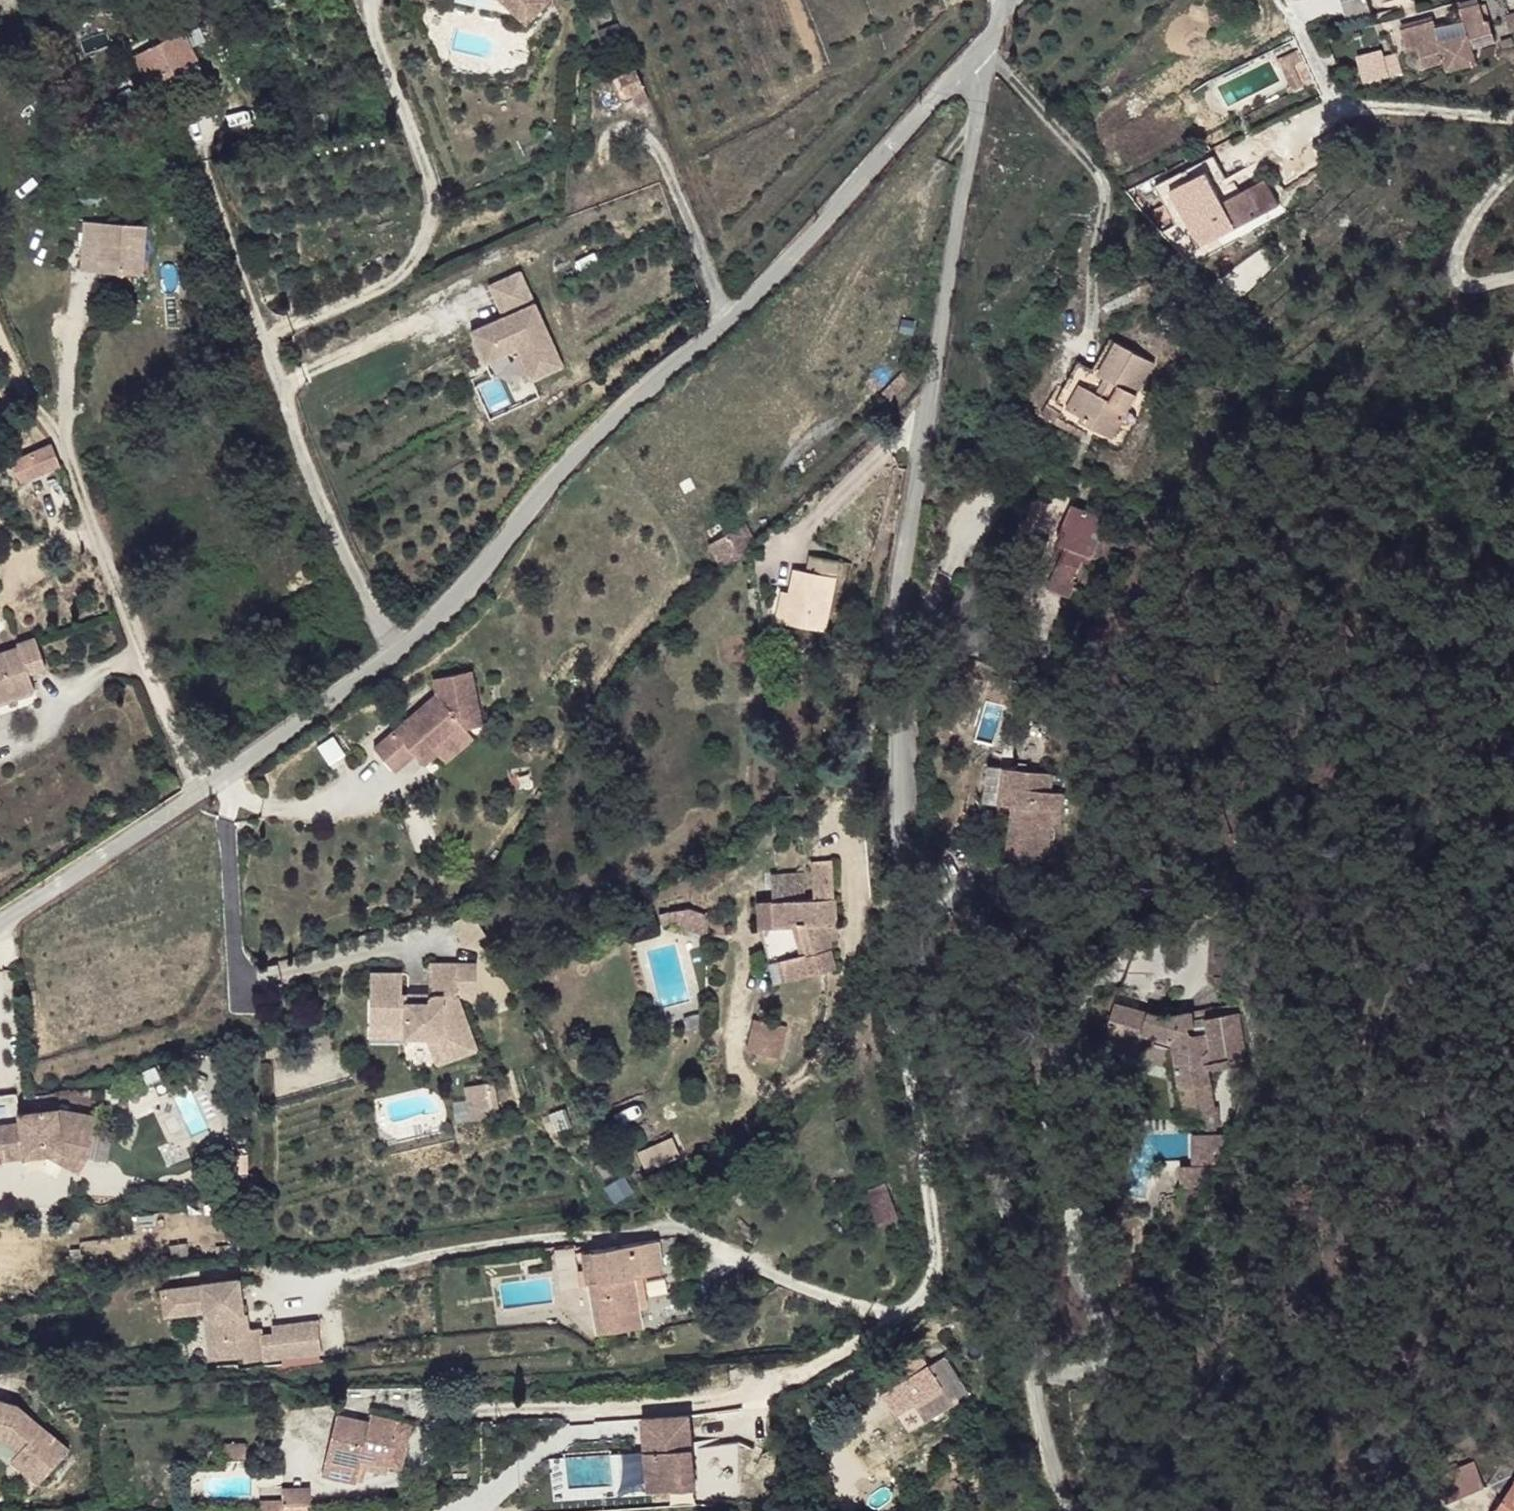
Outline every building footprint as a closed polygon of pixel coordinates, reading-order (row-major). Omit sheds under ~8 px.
[(510,8),(517,0),(501,0),(510,8)] [(547,1),(546,0),(517,0),(510,8),(526,23),(547,1)] [(1350,23),(1372,15),(1367,0),(1343,0),(1350,23)] [(1472,49),(1496,42),(1490,20),(1486,21),(1480,3),(1460,9),(1463,22),(1437,29),(1434,20),(1401,29),(1408,50),(1418,48),(1423,68),(1444,62),(1446,71),(1477,63),(1472,49)] [(1506,14),(1509,32),(1513,31),(1513,12),(1506,14)] [(184,66),(198,59),(183,31),(135,54),(152,88),(186,71),(184,66)] [(1513,44),(1512,37),(1500,40),(1502,48),(1513,44)] [(1298,68),(1307,63),(1299,48),(1276,60),(1290,89),(1292,88),(1294,93),(1307,87),(1305,83),(1298,68)] [(1388,77),(1383,56),(1382,51),(1362,56),(1359,62),(1364,84),(1388,77)] [(1404,73),(1398,54),(1394,55),(1393,54),(1383,56),(1388,77),(1404,73)] [(1313,78),(1307,63),(1298,68),(1305,83),(1313,78)] [(644,87),(636,69),(611,79),(619,97),(644,87)] [(1269,165),(1307,152),(1300,131),(1262,144),(1269,165)] [(1200,246),(1279,205),(1265,179),(1223,202),(1207,171),(1171,189),(1200,246)] [(143,275),(146,226),(85,221),(82,271),(99,272),(99,261),(120,263),(120,273),(143,275)] [(120,273),(120,263),(99,261),(99,272),(120,273)] [(528,287),(521,270),(503,278),(489,285),(497,302),(515,293),(528,287)] [(504,317),(535,303),(528,287),(515,293),(497,302),(504,317)] [(563,366),(535,303),(504,317),(471,331),(485,363),(517,348),(532,381),(563,366)] [(1156,363),(1112,338),(1095,369),(1080,361),(1057,401),(1089,419),(1086,423),(1113,439),(1156,363)] [(61,465),(52,442),(32,451),(14,460),(17,469),(36,460),(42,473),(61,465)] [(42,473),(36,460),(17,469),(23,482),(42,473)] [(1045,538),(1054,504),(1034,499),(1025,534),(1032,535),(1035,536),(1045,538)] [(1090,563),(1107,518),(1073,504),(1057,541),(1067,546),(1047,587),(1071,598),(1079,581),(1074,579),(1083,560),(1090,563)] [(741,555),(755,540),(745,523),(721,537),(734,559),(741,555)] [(825,631),(838,560),(810,554),(807,571),(794,568),(789,591),(782,622),(825,631)] [(782,622),(789,591),(782,590),(775,621),(782,622)] [(29,672),(46,666),(35,637),(17,643),(18,646),(0,652),(0,702),(35,690),(29,672)] [(1034,666),(1036,655),(1020,652),(1019,662),(1034,666)] [(482,725),(471,670),(432,678),(435,694),(374,747),(395,771),(414,754),(424,765),(437,753),(433,749),(462,724),(465,728),(482,725)] [(1060,828),(1065,793),(1051,791),(1054,773),(989,765),(984,801),(1014,805),(1021,806),(1019,820),(1012,819),(1008,855),(1047,860),(1051,827),(1060,828)] [(1019,820),(1021,806),(1014,805),(1012,819),(1019,820)] [(837,922),(833,861),(811,861),(813,898),(759,901),(761,926),(769,960),(769,961),(775,983),(837,967),(829,940),(824,923),(837,922)] [(708,935),(708,915),(689,908),(669,911),(672,923),(708,935)] [(672,923),(669,911),(659,914),(662,926),(672,923)] [(838,939),(837,922),(824,923),(829,940),(838,939)] [(1225,997),(1227,932),(1210,932),(1210,949),(1208,969),(1208,978),(1215,986),(1225,997)] [(1141,1008),(1167,942),(1155,941),(1150,942),(1139,944),(1139,947),(1137,952),(1129,970),(1123,986),(1104,993),(1099,995),(1094,1008),(1088,1027),(1084,1040),(1103,1045),(1110,1022),(1117,1001),(1141,1008)] [(478,1049),(459,996),(457,996),(458,963),(429,963),(428,993),(428,1001),(406,1001),(406,992),(402,992),(402,972),(370,972),(369,1027),(405,1028),(405,1036),(427,1037),(438,1037),(446,1060),(478,1049)] [(476,997),(476,964),(458,963),(457,996),(459,996),(476,997)] [(428,1001),(428,993),(406,992),(406,1001),(428,1001)] [(1246,1058),(1241,1022),(1197,1028),(1196,1021),(1195,1012),(1163,1015),(1141,1008),(1117,1001),(1110,1022),(1175,1042),(1178,1068),(1185,1118),(1216,1113),(1208,1068),(1207,1062),(1229,1060),(1233,1059),(1246,1058)] [(1241,1022),(1239,1014),(1196,1021),(1197,1028),(1241,1022)] [(779,1058),(787,1026),(754,1018),(747,1050),(779,1058)] [(1178,1068),(1175,1042),(1110,1022),(1103,1045),(1178,1068)] [(405,1036),(405,1028),(369,1027),(369,1036),(405,1036)] [(446,1060),(438,1037),(427,1037),(437,1063),(446,1060)] [(1234,1065),(1233,1059),(1229,1060),(1207,1062),(1208,1068),(1234,1065)] [(501,1115),(494,1081),(466,1085),(473,1120),(501,1115)] [(95,1115),(58,1108),(18,1114),(16,1095),(0,1096),(0,1148),(3,1148),(5,1160),(42,1154),(62,1151),(88,1157),(95,1115)] [(646,1171),(682,1156),(673,1135),(637,1150),(646,1171)] [(1212,1167),(1224,1135),(1191,1135),(1191,1166),(1212,1167)] [(79,1174),(88,1157),(62,1151),(42,1154),(79,1174)] [(1203,1187),(1212,1167),(1191,1166),(1179,1167),(1180,1188),(1203,1187)] [(899,1219),(886,1183),(866,1190),(879,1226),(899,1219)] [(638,1302),(633,1277),(663,1272),(658,1240),(593,1250),(598,1281),(589,1282),(597,1335),(642,1327),(638,1302)] [(598,1281),(593,1250),(583,1252),(585,1268),(580,1269),(582,1283),(589,1282),(598,1281)] [(322,1354),(318,1320),(246,1329),(239,1276),(158,1287),(163,1319),(202,1314),(210,1369),(322,1354)] [(646,1300),(642,1276),(633,1277),(638,1302),(646,1300)] [(969,1396),(945,1357),(930,1366),(929,1365),(914,1374),(927,1396),(941,1388),(952,1406),(969,1396)] [(952,1406),(941,1388),(927,1396),(938,1414),(952,1406)] [(927,1396),(914,1403),(926,1422),(938,1414),(927,1396)] [(18,1406),(0,1400),(0,1440),(6,1442),(18,1451),(11,1460),(39,1484),(69,1449),(18,1406)] [(400,1470),(407,1444),(395,1441),(400,1420),(371,1412),(369,1420),(337,1413),(321,1475),(355,1483),(356,1481),(361,1459),(389,1467),(400,1470)] [(695,1490),(690,1414),(643,1418),(648,1492),(695,1490)] [(407,1444),(412,1422),(400,1420),(395,1441),(407,1444)] [(246,1458),(246,1444),(223,1444),(223,1458),(246,1458)] [(648,1492),(645,1451),(636,1452),(638,1493),(648,1492)] [(387,1474),(389,1467),(361,1459),(356,1481),(362,1483),(366,1469),(387,1474)] [(1485,1487),(1475,1460),(1437,1476),(1448,1502),(1485,1487)] [(1495,1510),(1513,1510),(1513,1483),(1495,1510)] [(310,1504),(310,1489),(281,1490),(282,1502),(283,1505),(307,1504),(308,1504),(310,1504)] [(283,1505),(282,1502),(261,1503),(262,1510),(283,1510),(283,1505)]
